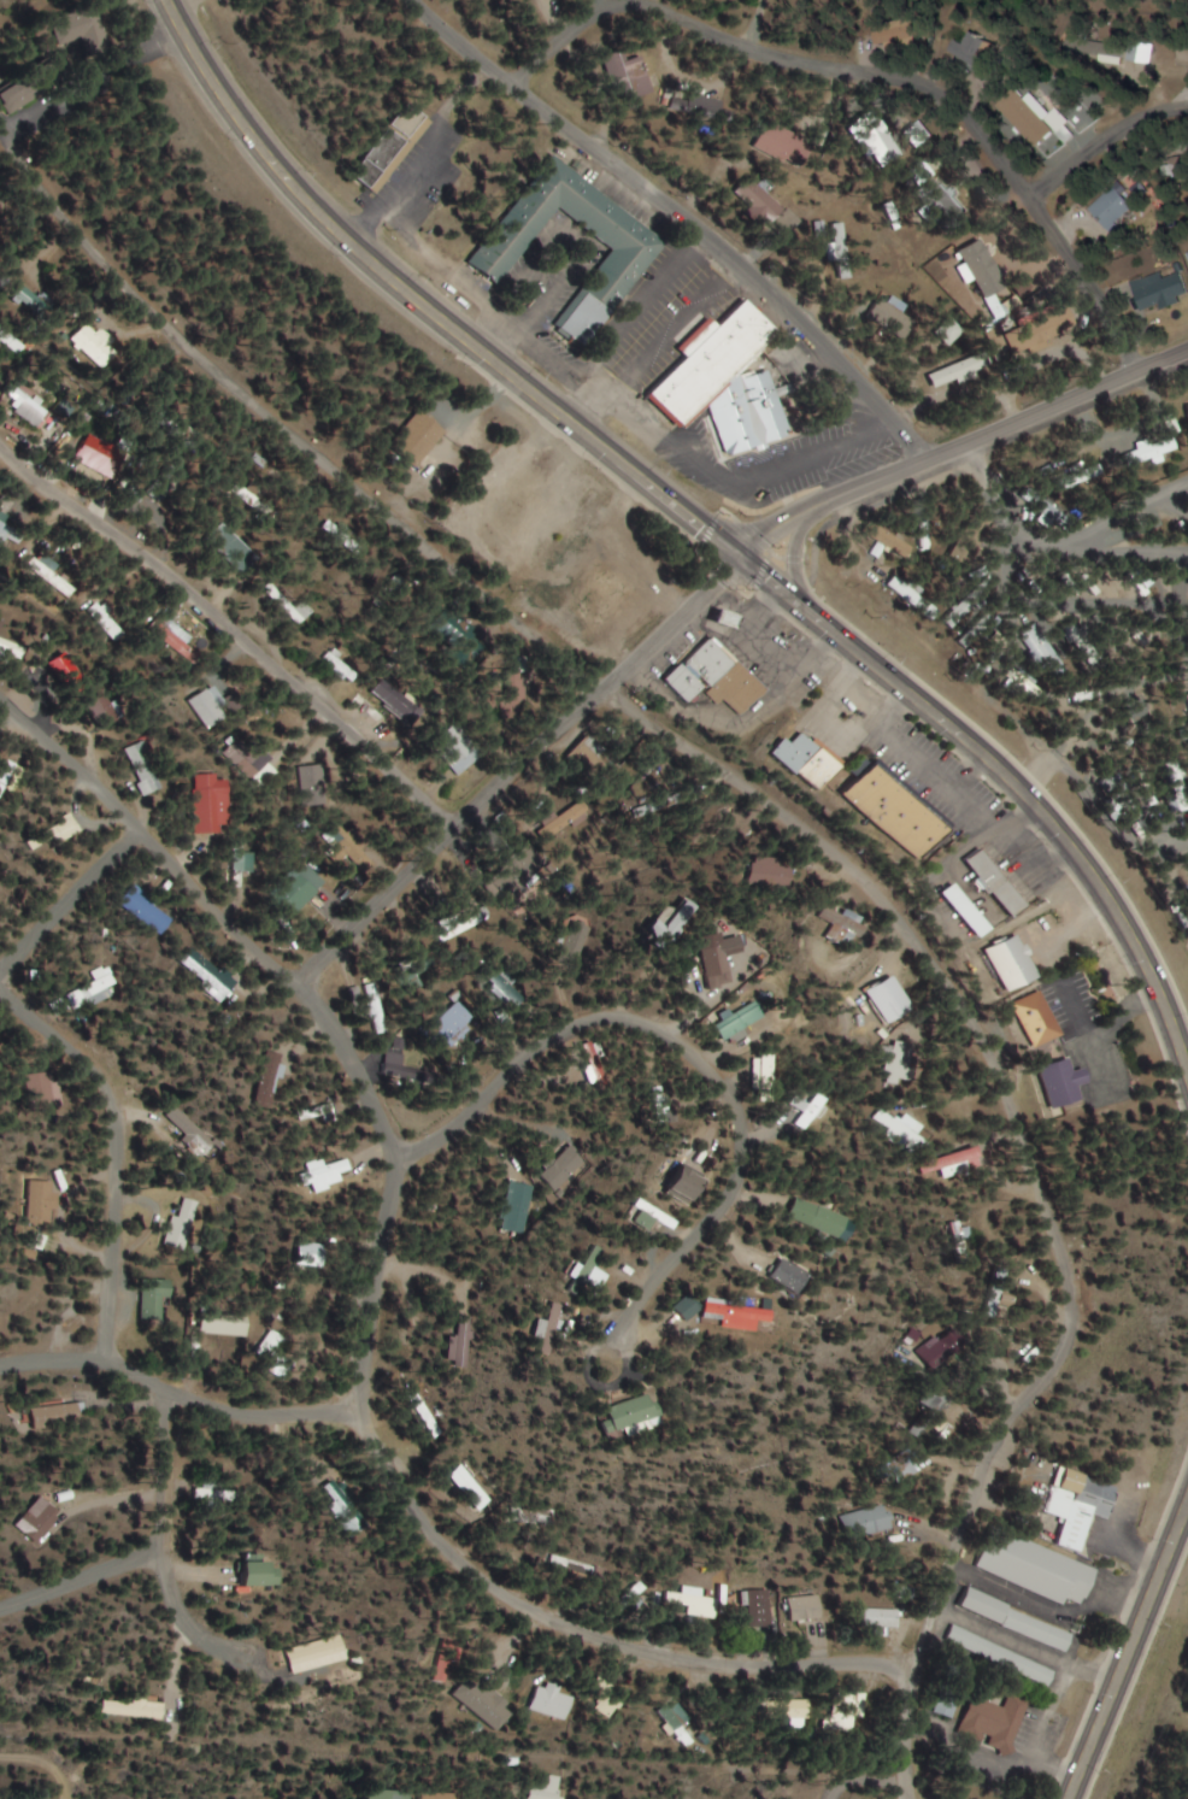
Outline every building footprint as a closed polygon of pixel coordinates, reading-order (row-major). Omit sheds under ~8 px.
[(983,75),(1001,49),(973,29),(966,39),(961,36),(949,52),(983,75)] [(1129,63),(1153,63),(1153,42),(1129,42),(1129,63)] [(620,104),(654,93),(643,57),(628,61),(625,50),(605,57),(620,104)] [(6,113),(70,78),(58,55),(0,87),(0,102),(6,113)] [(1078,136),(1068,126),(1071,123),(1039,91),(1019,111),(1051,143),(1059,135),(1069,144),(1078,136)] [(722,121),(725,100),(674,92),(671,113),(722,121)] [(349,177),(375,196),(429,120),(403,101),(349,177)] [(814,142),(768,122),(756,148),(802,169),(814,142)] [(665,245),(543,153),(463,261),(495,287),(553,210),(606,249),(549,324),(586,352),(665,245)] [(903,183),(937,225),(958,208),(923,166),(903,183)] [(800,224),(755,179),(740,193),(786,238),(800,224)] [(1091,210),(1114,235),(1141,211),(1118,186),(1091,210)] [(831,225),(833,279),(850,278),(848,224),(831,225)] [(985,268),(996,295),(1017,286),(994,231),(982,236),(985,243),(968,250),(977,271),(985,268)] [(1167,279),(1165,272),(1133,283),(1142,314),(1187,299),(1187,283),(1185,274),(1167,279)] [(745,295),(783,328),(764,348),(794,433),(729,455),(708,401),(687,427),(646,389),(745,295)] [(944,344),(962,340),(958,322),(940,326),(944,344)] [(101,329),(97,333),(86,323),(69,340),(100,371),(121,350),(101,329)] [(936,391),(994,368),(987,352),(930,375),(936,391)] [(1,398),(45,429),(55,414),(32,399),(36,392),(15,378),(1,398)] [(447,430),(423,409),(392,446),(417,467),(447,430)] [(1126,447),(1132,466),(1179,452),(1173,433),(1126,447)] [(1103,483),(1102,462),(1073,465),(1075,485),(1103,483)] [(240,495),(249,506),(266,493),(257,481),(240,495)] [(1047,528),(1059,513),(1039,497),(1027,512),(1047,528)] [(8,544),(23,524),(0,508),(0,538),(8,544)] [(245,569),(258,556),(225,523),(212,536),(245,569)] [(1122,544),(1135,537),(1131,529),(1118,536),(1122,544)] [(61,592),(69,587),(62,576),(54,582),(61,592)] [(992,586),(983,577),(940,620),(949,629),(992,586)] [(102,602),(91,613),(119,642),(130,631),(102,602)] [(713,622),(718,605),(737,610),(733,627),(713,622)] [(198,662),(202,654),(188,646),(195,633),(162,615),(150,636),(198,662)] [(712,633),(771,689),(742,719),(708,687),(690,706),(665,682),(712,633)] [(0,635),(0,649),(22,657),(27,644),(0,635)] [(362,673),(332,651),(325,660),(355,682),(362,673)] [(521,670),(504,671),(506,694),(486,695),(487,713),(524,710),(521,670)] [(420,708),(396,686),(384,699),(408,722),(420,708)] [(227,717),(207,688),(188,701),(208,730),(227,717)] [(107,729),(124,717),(106,692),(89,705),(107,729)] [(483,757),(463,723),(436,740),(457,774),(483,757)] [(804,735),(849,771),(828,799),(775,757),(787,741),(794,747),(804,735)] [(269,762),(242,736),(225,753),(262,789),(279,771),(269,762)] [(126,749),(149,795),(167,786),(144,740),(126,749)] [(21,767),(8,758),(0,770),(0,796),(21,767)] [(300,766),(305,806),(328,804),(324,764),(300,766)] [(874,764),(947,828),(921,860),(843,798),(874,764)] [(196,775),(198,830),(232,829),(231,781),(218,782),(218,774),(196,775)] [(81,825),(74,813),(30,842),(38,853),(81,825)] [(1027,901),(978,846),(965,858),(1013,913),(1027,901)] [(254,853),(237,853),(237,872),(254,872),(254,853)] [(777,858),(748,856),(746,886),(791,889),(792,866),(777,865),(777,858)] [(314,900),(330,918),(344,906),(329,890),(323,895),(302,874),(280,894),(299,914),(314,900)] [(958,882),(993,925),(980,936),(945,893),(958,882)] [(127,896),(154,937),(172,925),(144,884),(127,896)] [(443,942),(484,922),(474,902),(433,923),(443,942)] [(830,936),(853,949),(869,919),(849,908),(846,914),(829,905),(823,916),(837,924),(830,936)] [(1019,930),(986,946),(1006,990),(1040,975),(1019,930)] [(734,982),(721,943),(699,951),(712,989),(734,982)] [(221,1003),(238,984),(196,946),(179,965),(221,1003)] [(60,1016),(120,987),(109,965),(93,973),(98,982),(54,1004),(60,1016)] [(512,976),(492,967),(483,986),(504,995),(512,976)] [(909,1005),(899,977),(879,985),(889,1012),(909,1005)] [(387,1032),(381,982),(368,984),(374,1033),(387,1032)] [(1016,1004),(1035,1048),(1065,1035),(1045,991),(1016,1004)] [(717,1024),(726,1040),(767,1016),(758,1000),(717,1024)] [(432,1027),(451,1046),(477,1020),(459,1001),(432,1027)] [(429,1086),(431,1070),(405,1065),(407,1054),(390,1051),(386,1078),(429,1086)] [(1044,1066),(1055,1109),(1086,1100),(1082,1086),(1095,1082),(1091,1068),(1077,1071),(1073,1058),(1044,1066)] [(54,1071),(30,1075),(36,1112),(65,1108),(61,1081),(56,1082),(54,1071)] [(173,1114),(209,1155),(218,1147),(183,1106),(173,1114)] [(304,1118),(336,1118),(336,1108),(304,1108),(304,1118)] [(908,1113),(903,1121),(884,1108),(875,1120),(912,1146),(926,1126),(908,1113)] [(537,1175),(552,1191),(584,1163),(569,1146),(537,1175)] [(988,1166),(982,1146),(922,1164),(926,1177),(943,1172),(945,1179),(988,1166)] [(357,1177),(352,1159),(329,1166),(327,1159),(307,1165),(313,1189),(357,1177)] [(58,1182),(32,1181),(31,1225),(57,1225),(58,1182)] [(521,1234),(531,1186),(509,1182),(499,1230),(521,1234)] [(203,1203),(187,1197),(180,1217),(177,1216),(167,1244),(186,1251),(203,1203)] [(850,1218),(795,1197),(787,1218),(842,1239),(850,1218)] [(678,1221),(644,1203),(640,1211),(674,1229),(678,1221)] [(967,1241),(963,1221),(952,1223),(956,1243),(967,1241)] [(328,1267),(328,1243),(302,1243),(302,1267),(328,1267)] [(605,1251),(594,1245),(570,1290),(580,1296),(605,1251)] [(799,1292),(809,1274),(780,1258),(771,1275),(799,1292)] [(174,1297),(174,1280),(145,1279),(145,1319),(165,1319),(166,1297),(174,1297)] [(1023,1297),(998,1287),(987,1313),(1012,1323),(1023,1297)] [(677,1307),(691,1321),(703,1309),(689,1295),(677,1307)] [(775,1310),(709,1297),(705,1318),(758,1328),(760,1320),(773,1322),(775,1310)] [(540,1320),(536,1352),(553,1353),(559,1304),(550,1303),(548,1320),(540,1320)] [(469,1318),(459,1318),(459,1336),(449,1336),(449,1366),(469,1366),(469,1318)] [(924,1352),(941,1371),(976,1341),(959,1322),(924,1352)] [(263,1346),(274,1358),(291,1343),(280,1330),(263,1346)] [(610,1408),(618,1432),(668,1417),(660,1393),(610,1408)] [(946,1399),(932,1396),(929,1408),(943,1411),(946,1399)] [(33,1409),(37,1431),(86,1423),(83,1401),(33,1409)] [(444,1434),(427,1404),(419,1409),(436,1438),(444,1434)] [(453,1477),(485,1512),(498,1500),(466,1465),(453,1477)] [(1050,1514),(1070,1519),(1063,1546),(1088,1553),(1098,1515),(1114,1520),(1123,1485),(1062,1468),(1050,1514)] [(202,1495),(220,1503),(225,1490),(207,1483),(202,1495)] [(352,1487),(334,1495),(354,1536),(372,1528),(352,1487)] [(14,1526),(36,1544),(60,1514),(39,1496),(14,1526)] [(897,1532),(892,1506),(854,1512),(858,1538),(897,1532)] [(1070,1602),(1071,1601),(1089,1606),(1102,1566),(995,1529),(981,1572),(1070,1602)] [(590,1559),(554,1559),(554,1581),(590,1581),(590,1559)] [(248,1587),(282,1587),(282,1563),(248,1563),(248,1587)] [(1072,1650),(1079,1630),(969,1592),(962,1613),(1072,1650)] [(719,1618),(721,1597),(679,1594),(677,1615),(719,1618)] [(825,1619),(823,1595),(790,1598),(792,1622),(825,1619)] [(902,1610),(865,1609),(864,1628),(902,1629),(902,1610)] [(1059,1672),(957,1626),(950,1641),(1052,1687),(1059,1672)] [(348,1664),(347,1646),(297,1650),(298,1668),(348,1664)] [(454,1696),(496,1732),(515,1710),(473,1675),(454,1696)] [(573,1698),(558,1693),(560,1689),(538,1682),(529,1710),(565,1722),(573,1698)] [(936,1713),(954,1719),(964,1692),(946,1686),(936,1713)] [(869,1694),(840,1689),(833,1731),(853,1734),(856,1716),(865,1718),(869,1694)] [(1032,1699),(1013,1693),(1008,1707),(975,1697),(962,1738),(1014,1755),(1032,1699)] [(104,1698),(102,1715),(165,1720),(167,1704),(104,1698)] [(812,1699),(780,1700),(780,1719),(812,1719),(812,1699)] [(684,1749),(703,1737),(681,1703),(662,1716),(684,1749)]
